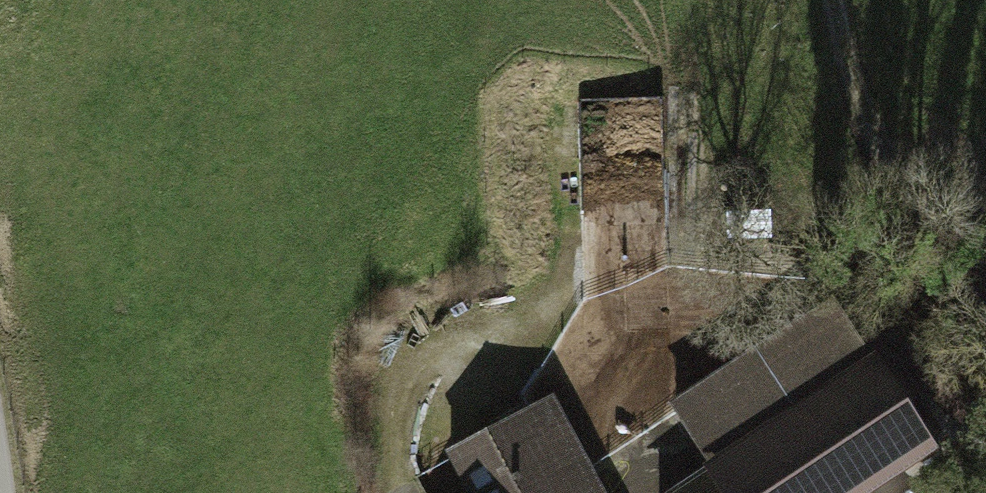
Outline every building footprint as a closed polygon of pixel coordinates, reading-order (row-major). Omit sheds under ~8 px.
[(938,444),(840,292),(669,402),(704,457),(699,460),(702,464),(657,492),(862,492),(938,444)] [(552,389),(465,435),(437,450),(460,492),(608,492),(552,389)]
